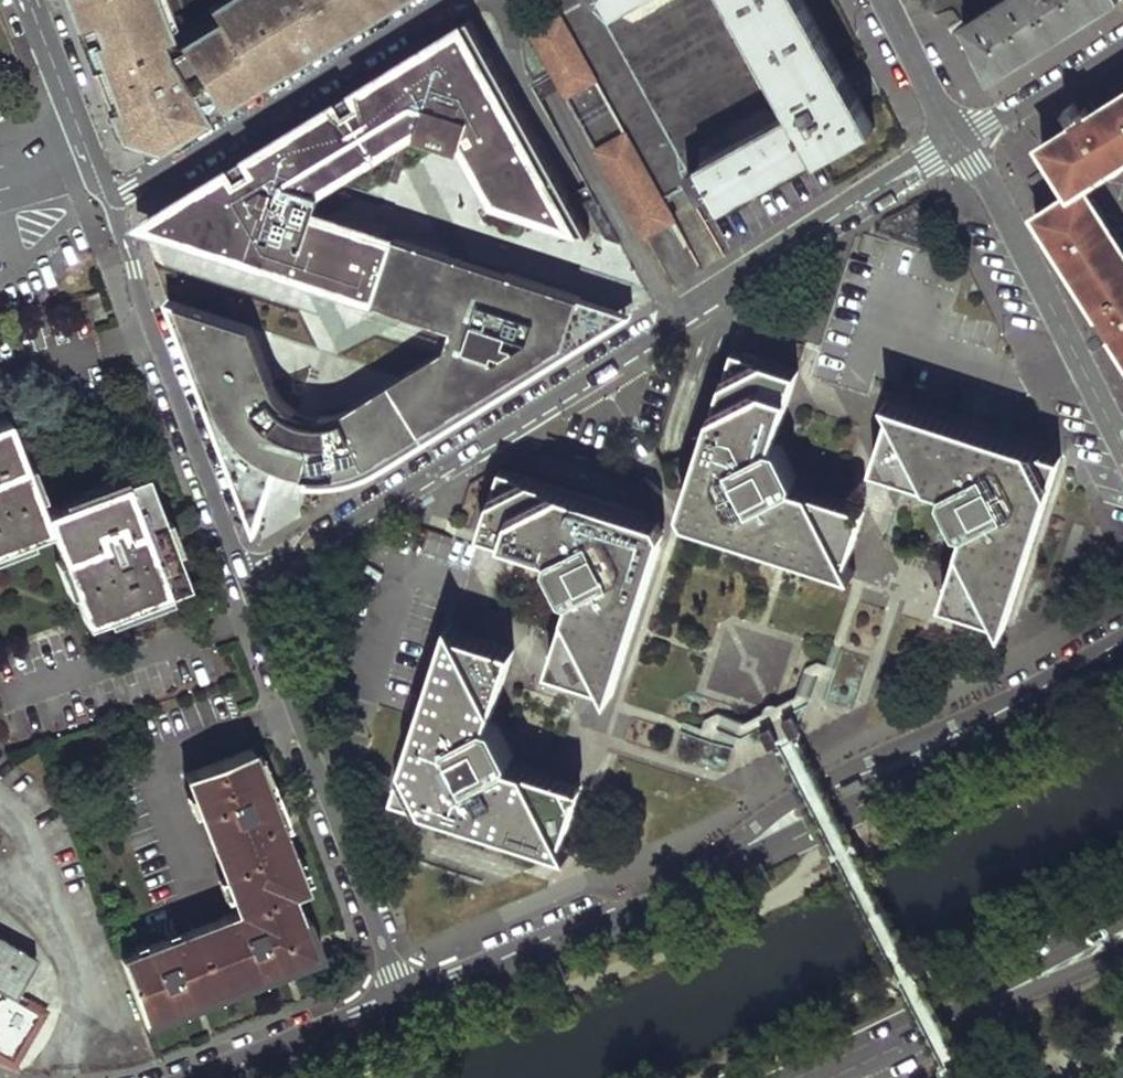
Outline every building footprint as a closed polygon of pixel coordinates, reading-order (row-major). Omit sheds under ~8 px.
[(120,132),(150,147),(392,0),(226,0),(165,38),(157,42),(151,25),(165,19),(161,7),(168,4),(166,0),(69,0),(120,132)] [(618,13),(641,0),(610,0),(618,13)] [(723,208),(820,154),(824,159),(877,130),(804,0),(729,0),(795,112),(688,172),(704,199),(716,193),(723,208)] [(966,25),(992,79),(1118,0),(1005,0),(966,25)] [(562,14),(531,30),(645,238),(675,222),(562,14)] [(588,230),(471,18),(199,187),(201,189),(188,227),(302,263),(303,259),(295,256),(303,231),(311,234),(321,204),(330,173),(338,175),(398,136),(401,126),(462,147),(466,132),(483,138),(481,143),(481,150),(482,154),(484,159),(487,165),(490,168),(494,173),(498,177),(506,182),(508,183),(516,186),(526,191),(535,199),(544,208),(553,216),(556,218),(557,219),(557,220),(588,230)] [(1056,163),(1033,177),(1050,208),(1037,215),(1100,314),(1093,319),(1100,331),(1093,335),(1098,345),(1113,335),(1122,351),(1122,244),(1091,193),(1122,173),(1122,93),(1042,144),(1056,163)] [(466,132),(462,147),(493,199),(557,220),(557,219),(556,218),(553,216),(544,208),(535,199),(526,191),(516,186),(508,183),(506,182),(498,177),(494,173),(490,168),(487,165),(484,159),(482,154),(481,150),(481,143),(483,138),(466,132)] [(359,217),(321,204),(311,234),(303,231),(295,256),(303,259),(302,263),(188,227),(201,189),(199,187),(144,222),(338,284),(379,297),(401,231),(359,217)] [(637,310),(401,231),(379,297),(458,322),(453,343),(354,404),(334,410),(330,411),(319,411),(309,409),(289,397),(287,395),(283,391),(279,385),(272,369),(255,322),(172,295),(261,530),(283,460),(284,461),(292,464),(316,469),(320,469),(319,479),(323,479),(335,479),(352,477),(362,475),(378,469),(637,310)] [(738,351),(684,510),(689,519),(856,573),(851,562),(870,507),(814,489),(799,483),(802,476),(787,446),(778,442),(782,435),(804,372),(738,351)] [(1064,457),(890,399),(894,408),(875,467),(946,491),(944,498),(961,529),(967,531),(962,546),(943,601),(1002,620),(1008,631),(1064,457)] [(152,471),(50,506),(17,415),(0,421),(0,546),(57,528),(90,622),(191,584),(152,471)] [(670,528),(667,520),(503,469),(481,533),(548,555),(569,595),(578,598),(570,619),(556,666),(604,681),(615,699),(670,528)] [(454,619),(396,795),(575,855),(568,840),(587,785),(539,770),(531,767),(514,762),(516,755),(500,725),(493,722),(516,650),(461,632),(454,619)] [(279,816),(257,754),(190,777),(239,918),(122,958),(142,1015),(314,954),(283,865),(289,862),(273,819),(279,816)] [(863,784),(860,777),(842,786),(845,793),(863,784)] [(37,958),(0,937),(0,1052),(13,1060),(40,1012),(15,998),(37,958)]
